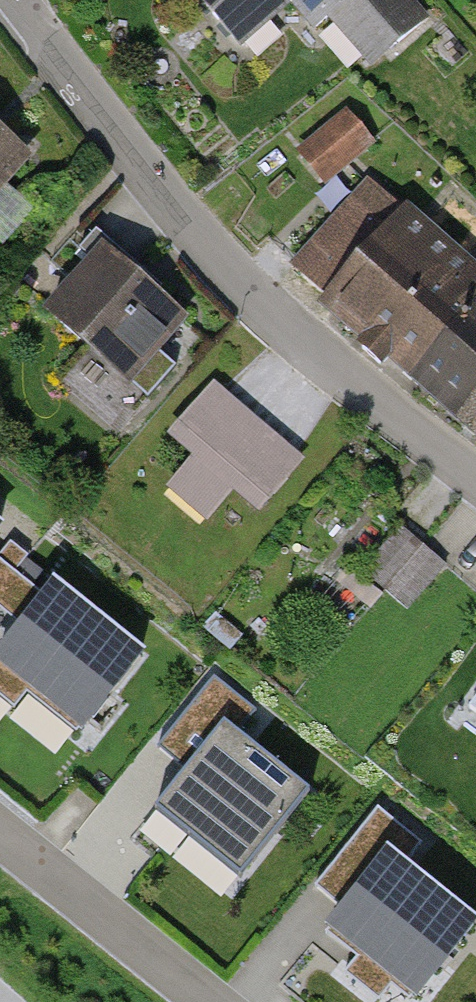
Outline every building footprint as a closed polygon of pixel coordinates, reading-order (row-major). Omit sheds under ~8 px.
[(429,19),(413,0),(195,0),(240,52),(292,8),(315,36),(332,22),(372,68),(429,19)] [(347,110),(295,154),(325,188),(376,145),(347,110)] [(34,160),(0,129),(0,198),(34,160)] [(407,384),(475,304),(475,267),(405,209),(416,198),(380,165),(289,269),(326,300),(317,310),(360,345),(356,351),(383,373),(388,368),(407,384)] [(131,391),(190,322),(102,247),(42,316),(131,391)] [(475,442),(475,304),(407,384),(475,442)] [(258,516),(305,462),(214,384),(167,439),(191,459),(165,490),(207,526),(234,495),(258,516)] [(408,613),(447,567),(401,528),(361,574),(408,613)] [(21,629),(46,599),(16,574),(28,558),(11,544),(0,558),(0,612),(21,629)] [(82,737),(145,661),(56,587),(46,599),(21,629),(0,655),(0,670),(82,737)] [(154,814),(243,884),(312,798),(231,734),(250,709),(215,681),(160,749),(188,772),(154,814)] [(408,1001),(424,1001),(475,938),(475,928),(403,870),(422,847),(379,812),(316,890),(341,911),(323,933),(408,1001)]
